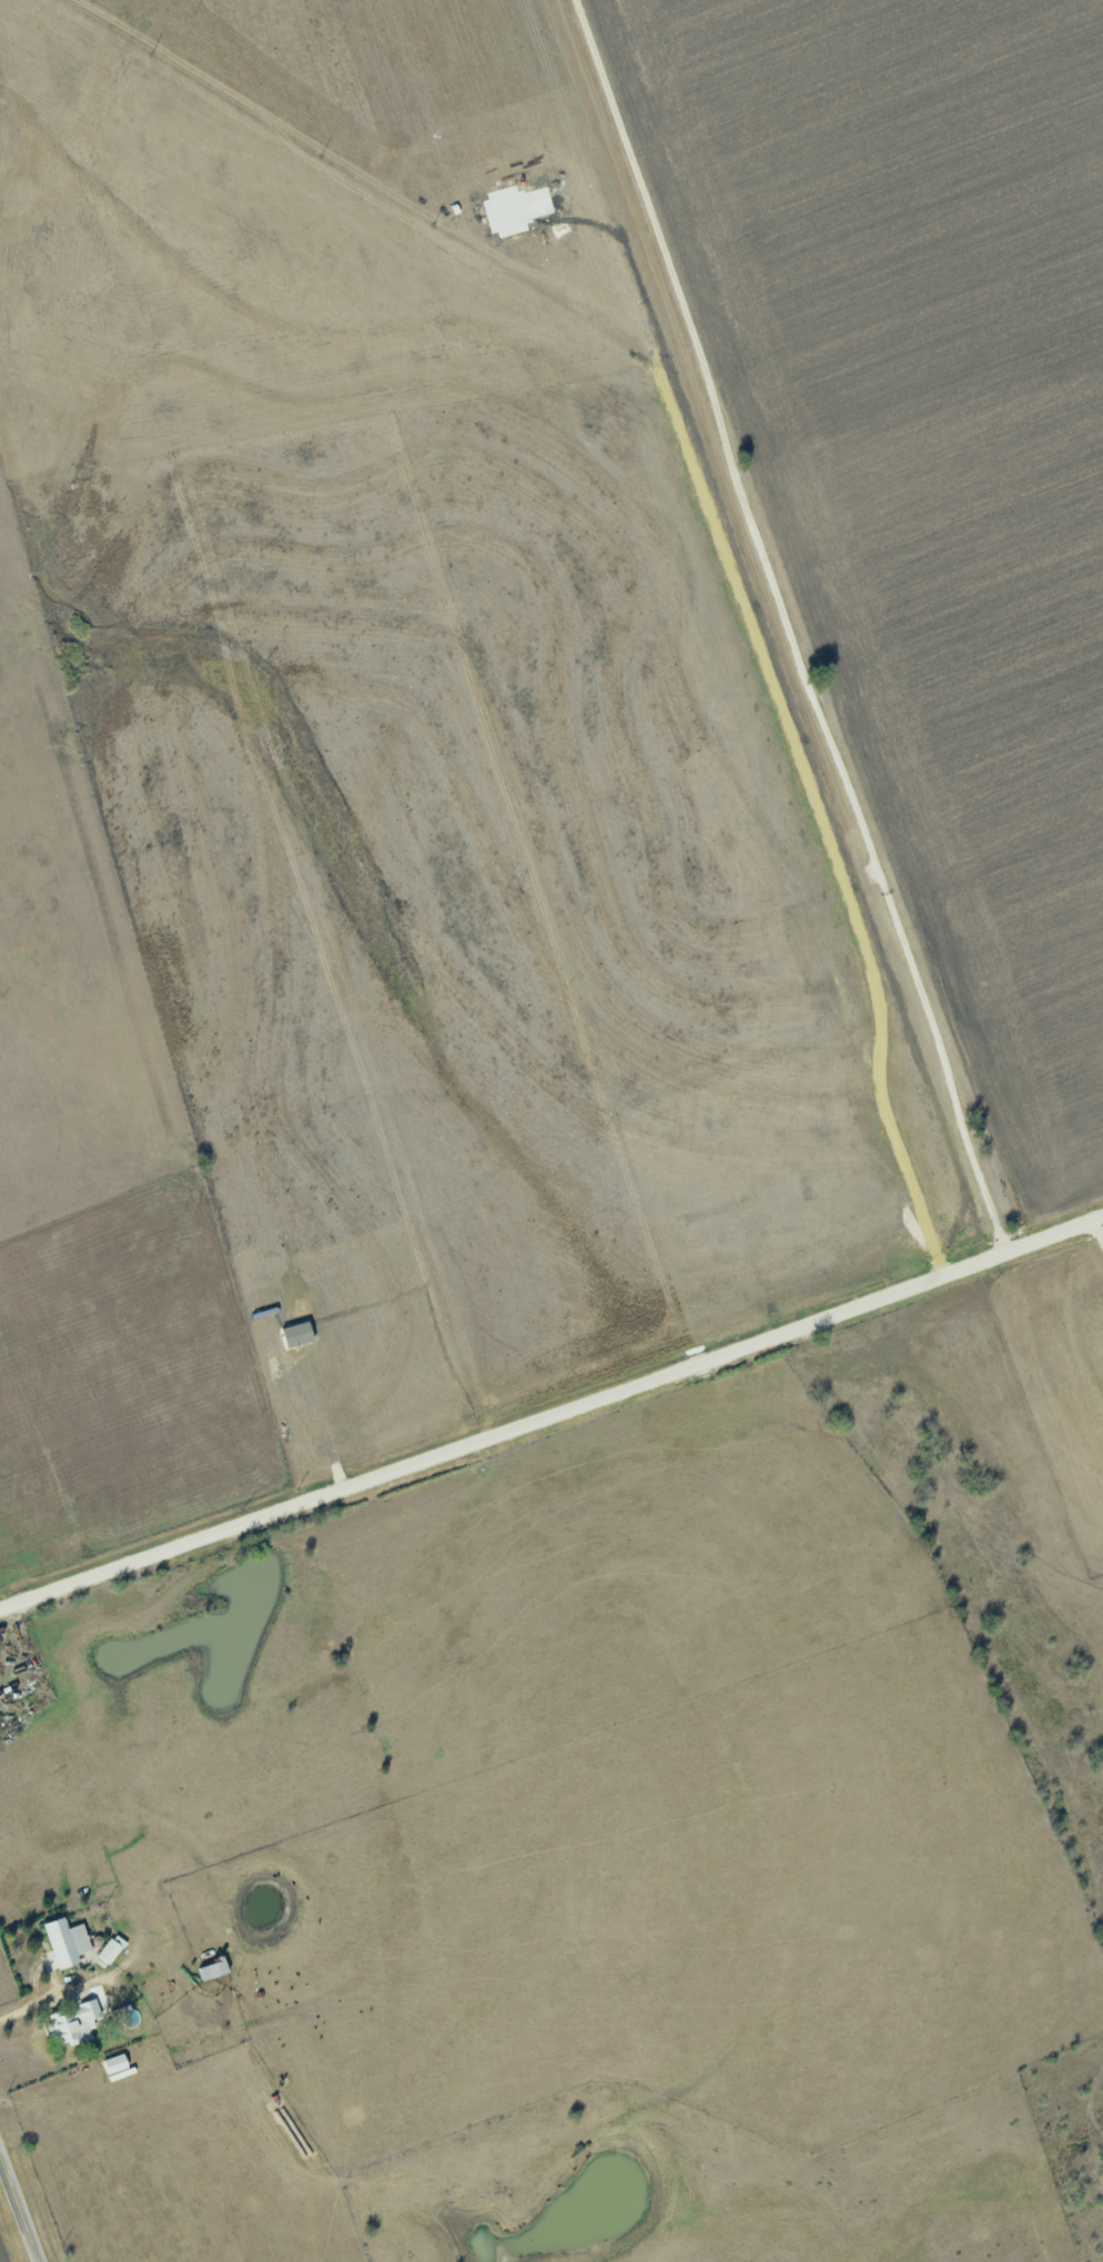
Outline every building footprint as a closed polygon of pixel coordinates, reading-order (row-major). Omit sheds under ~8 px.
[(44,1924),(59,1969),(81,1962),(78,1955),(93,1950),(83,1923),(69,1928),(65,1916),(44,1924)] [(110,1966),(127,1942),(114,1933),(98,1957),(110,1966)] [(203,1981),(229,1972),(225,1960),(199,1968),(203,1981)] [(93,2039),(90,2030),(96,2028),(93,2019),(101,2017),(96,1999),(77,2005),(78,2008),(50,2017),(52,2024),(49,2025),(55,2046),(69,2042),(70,2046),(93,2039)]
